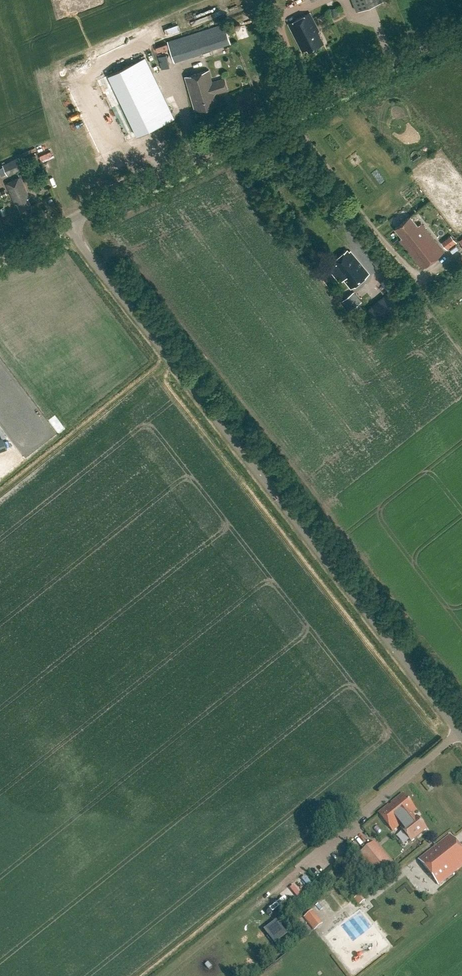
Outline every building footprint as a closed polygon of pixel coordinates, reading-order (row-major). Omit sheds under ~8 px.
[(357,11),(381,3),(380,0),(352,0),(357,11)] [(311,12),(290,23),(303,50),(309,47),(311,49),(325,42),(320,32),(320,31),(311,12)] [(168,42),(175,62),(231,43),(225,23),(168,42)] [(157,52),(169,48),(167,43),(156,47),(157,52)] [(167,55),(158,57),(161,69),(171,67),(167,55)] [(145,57),(97,81),(126,140),(174,117),(145,57)] [(214,93),(228,89),(224,78),(213,81),(209,69),(185,76),(196,111),(218,104),(214,93)] [(42,160),(53,156),(51,150),(40,155),(42,160)] [(41,166),(36,154),(31,156),(35,168),(41,166)] [(8,175),(24,168),(19,157),(3,164),(8,175)] [(28,197),(30,196),(21,176),(7,183),(16,203),(18,202),(21,209),(31,204),(28,197)] [(399,240),(412,255),(421,268),(443,251),(422,223),(418,226),(410,216),(395,228),(402,237),(399,240)] [(450,234),(441,243),(448,250),(457,241),(450,234)] [(338,271),(337,271),(351,288),(369,273),(349,249),(343,254),(342,254),(331,262),(338,271)] [(386,279),(382,282),(393,294),(397,290),(386,279)] [(350,311),(361,302),(357,297),(353,292),(341,301),(346,306),(350,311)] [(400,796),(379,813),(394,831),(400,825),(403,829),(401,831),(411,842),(427,830),(417,817),(415,818),(412,815),(417,811),(407,799),(404,801),(400,796)] [(451,836),(420,860),(439,885),(461,867),(461,850),(451,836)] [(374,842),(359,855),(378,878),(393,866),(374,842)] [(361,895),(354,899),(359,905),(365,901),(361,895)] [(323,924),(313,912),(305,918),(315,931),(323,924)] [(265,932),(275,945),(287,936),(277,923),(265,932)]
